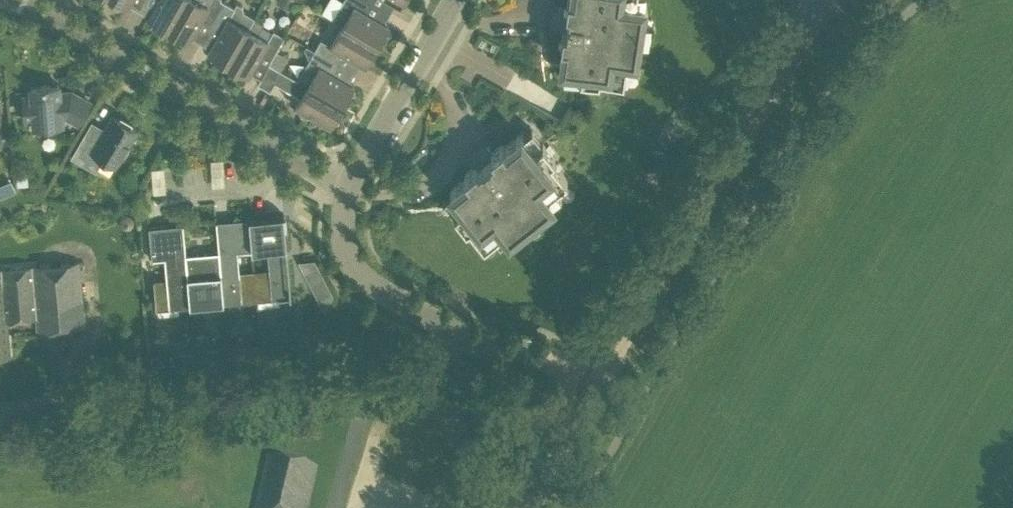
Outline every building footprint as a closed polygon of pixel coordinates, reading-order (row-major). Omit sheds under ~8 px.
[(185,0),(158,0),(148,17),(149,18),(151,25),(159,23),(168,29),(185,0)] [(201,19),(211,24),(224,1),(223,0),(210,0),(207,5),(199,0),(185,0),(168,29),(178,34),(180,42),(187,40),(188,40),(201,19)] [(277,3),(290,10),(295,0),(278,0),(277,3)] [(371,1),(369,0),(343,0),(332,19),(342,25),(377,45),(382,36),(390,34),(388,26),(389,25),(366,12),(371,1)] [(452,192),(443,200),(467,229),(469,226),(484,245),(495,237),(501,243),(623,146),(645,0),(567,0),(566,8),(559,7),(556,13),(555,22),(556,29),(563,30),(561,42),(565,43),(561,64),(564,65),(563,76),(575,78),(572,104),(561,123),(540,139),(530,126),(504,147),(502,144),(492,152),(488,146),(482,149),(474,155),(471,160),(475,166),(465,174),(467,177),(450,190),(452,192)] [(219,58),(228,63),(255,18),(244,12),(242,6),(237,3),(235,7),(224,1),(211,24),(221,30),(208,52),(209,52),(211,60),(219,58)] [(255,18),(228,63),(238,69),(240,76),(248,74),(249,75),(261,53),(271,59),(285,36),(274,29),(268,40),(258,34),(264,23),(255,18)] [(294,22),(288,33),(298,39),(305,28),(294,22)] [(372,54),(377,45),(342,25),(331,44),(321,38),(315,49),(338,63),(344,53),(365,65),(366,64),(374,62),(372,54)] [(333,73),(338,63),(315,49),(308,60),(319,66),(308,85),(342,105),(348,96),(355,94),(353,86),(354,85),(333,73)] [(307,85),(308,85),(269,63),(258,83),(270,90),(275,82),(301,96),(296,106),(299,107),(301,115),(305,118),(313,116),(330,126),(331,125),(339,122),(337,114),(342,105),(308,85),(307,85)] [(79,124),(91,103),(72,92),(59,93),(58,85),(30,87),(31,96),(23,97),(25,121),(33,120),(34,127),(62,124),(61,117),(66,116),(79,124)] [(112,115),(98,140),(86,133),(72,156),(96,170),(103,158),(116,165),(137,129),(112,115)] [(28,170),(16,171),(18,187),(29,186),(28,170)] [(250,217),(257,299),(291,295),(284,214),(250,217)] [(224,302),(257,299),(250,217),(228,219),(229,226),(217,228),(219,251),(224,302)] [(186,254),(183,224),(149,227),(151,259),(165,258),(167,278),(153,279),(156,308),(190,305),(186,254)] [(190,305),(224,302),(219,251),(186,254),(190,305)] [(80,261),(2,268),(2,270),(0,270),(0,358),(10,358),(6,322),(35,319),(36,331),(86,327),(80,261)] [(318,265),(304,272),(311,286),(325,279),(318,265)] [(271,354),(296,352),(295,343),(270,345),(271,354)] [(241,357),(262,355),(261,346),(240,348),(241,357)] [(208,360),(229,358),(228,349),(207,351),(208,360)] [(174,364),(195,362),(195,353),(174,355),(174,364)] [(318,467),(267,455),(255,507),(309,507),(318,467)]
